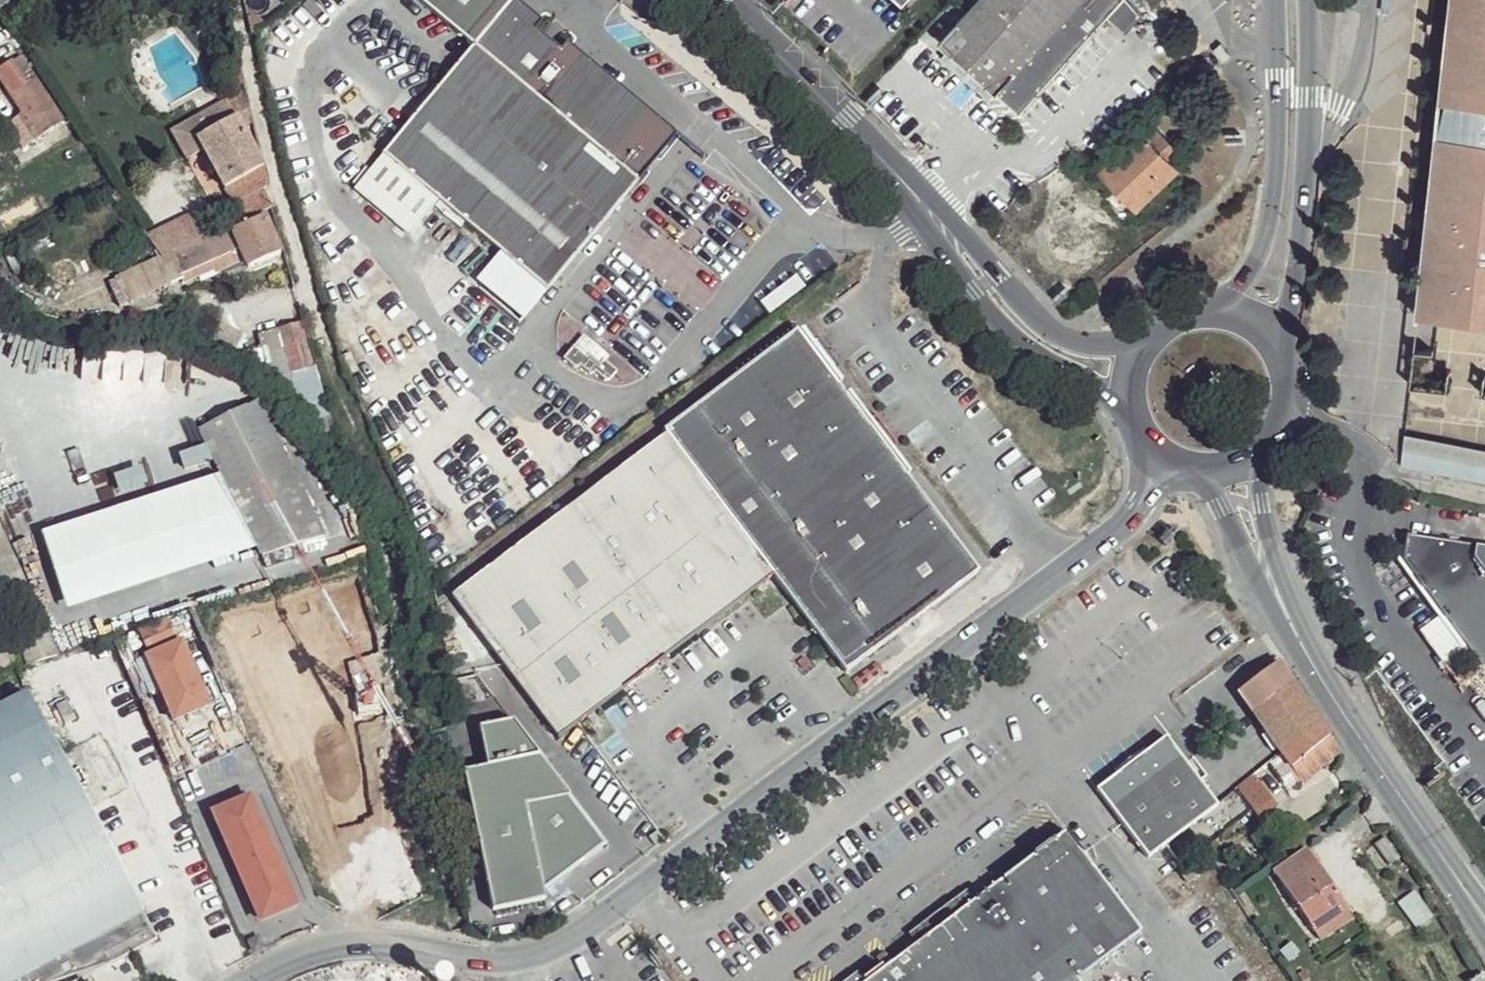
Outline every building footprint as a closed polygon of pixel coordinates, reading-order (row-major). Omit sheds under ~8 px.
[(469,48),(381,154),(423,188),(437,199),(503,255),(510,260),(540,284),(546,288),(636,180),(675,134),(566,44),(560,52),(528,91),(501,69),(533,32),(538,23),(511,0),(414,0),(469,48)] [(941,41),(1020,113),(1108,16),(1122,0),(978,0),(941,41)] [(1108,16),(1126,33),(1142,16),(1129,0),(1122,0),(1108,16)] [(1408,278),(1428,281),(1456,0),(1437,0),(1408,278)] [(1428,281),(1424,312),(1484,318),(1484,0),(1456,0),(1428,281)] [(533,32),(501,69),(528,91),(560,52),(533,32)] [(948,49),(942,56),(989,99),(995,92),(948,49)] [(0,75),(0,82),(11,97),(26,87),(12,67),(0,75)] [(26,87),(11,97),(21,114),(23,116),(19,119),(34,139),(61,122),(35,81),(26,87)] [(224,99),(197,116),(203,125),(231,109),(224,99)] [(231,109),(203,125),(207,132),(233,116),(231,109)] [(21,114),(5,125),(7,127),(22,147),(34,139),(19,119),(23,116),(21,114)] [(197,116),(169,131),(175,141),(203,125),(197,116)] [(203,125),(175,141),(186,159),(200,151),(223,189),(241,179),(261,166),(233,116),(207,132),(203,125)] [(1154,128),(1106,174),(1138,207),(1175,171),(1169,164),(1179,153),(1154,128)] [(381,154),(352,188),(408,235),(437,199),(423,188),(381,154)] [(261,166),(241,179),(252,196),(262,190),(268,186),(261,166)] [(241,179),(223,189),(234,204),(242,201),(252,196),(241,179)] [(252,196),(242,201),(249,215),(271,205),(262,190),(252,196)] [(190,216),(147,238),(159,257),(202,236),(190,216)] [(262,218),(231,232),(247,267),(278,252),(262,218)] [(159,257),(107,284),(119,309),(173,283),(168,273),(194,261),(191,256),(213,245),(208,235),(206,235),(202,236),(159,257)] [(503,255),(480,284),(519,319),(546,288),(540,284),(510,260),(503,255)] [(193,272),(173,283),(181,301),(193,296),(190,290),(200,284),(193,272)] [(503,343),(519,327),(497,305),(481,320),(503,343)] [(1424,312),(1416,385),(1484,392),(1484,318),(1424,312)] [(297,326),(280,331),(294,374),(310,368),(297,326)] [(842,390),(794,326),(663,427),(665,429),(709,487),(842,390)] [(576,341),(570,347),(596,370),(602,365),(576,341)] [(570,347),(555,364),(570,377),(573,374),(583,383),(586,380),(601,393),(610,382),(596,370),(570,347)] [(842,390),(709,487),(770,570),(842,668),(977,570),(919,493),(842,390)] [(256,408),(199,436),(222,478),(260,551),(266,562),(325,539),(256,408)] [(644,669),(770,570),(665,429),(452,595),(557,737),(644,669)] [(1404,430),(1399,465),(1484,482),(1484,447),(1404,430)] [(117,494),(144,484),(137,464),(110,474),(117,494)] [(191,573),(260,551),(222,478),(160,498),(191,573)] [(924,489),(919,493),(977,570),(981,566),(924,489)] [(191,573),(160,498),(43,534),(68,612),(191,573)] [(1405,534),(1401,558),(1478,664),(1484,665),(1484,547),(1405,534)] [(390,624),(336,649),(341,660),(346,667),(393,646),(390,624)] [(1277,661),(1261,638),(1220,668),(1236,691),(1277,661)] [(180,646),(146,662),(174,722),(207,707),(180,646)] [(318,671),(294,686),(320,739),(370,713),(346,667),(341,660),(318,671)] [(312,661),(276,679),(283,692),(294,686),(318,671),(312,661)] [(1277,661),(1236,691),(1253,716),(1294,688),(1277,661)] [(379,683),(382,713),(402,711),(399,681),(379,683)] [(0,697),(0,980),(64,980),(153,934),(21,685),(0,697)] [(1294,688),(1253,716),(1280,755),(1321,724),(1294,688)] [(512,719),(479,727),(487,766),(463,771),(494,909),(547,897),(545,889),(526,804),(568,794),(570,794),(512,719)] [(1321,724),(1280,755),(1301,784),(1340,753),(1321,724)] [(1171,734),(1100,788),(1151,855),(1221,802),(1171,734)] [(1255,782),(1240,792),(1259,818),(1274,807),(1255,782)] [(297,904),(248,789),(204,807),(254,922),(297,904)] [(568,794),(526,804),(545,889),(605,842),(568,794)] [(1080,979),(1146,929),(1069,828),(866,980),(1081,980),(1080,979)] [(476,845),(455,851),(468,895),(489,889),(476,845)] [(1305,851),(1272,873),(1313,931),(1346,909),(1305,851)] [(1346,909),(1313,931),(1320,939),(1351,916),(1346,909)]
